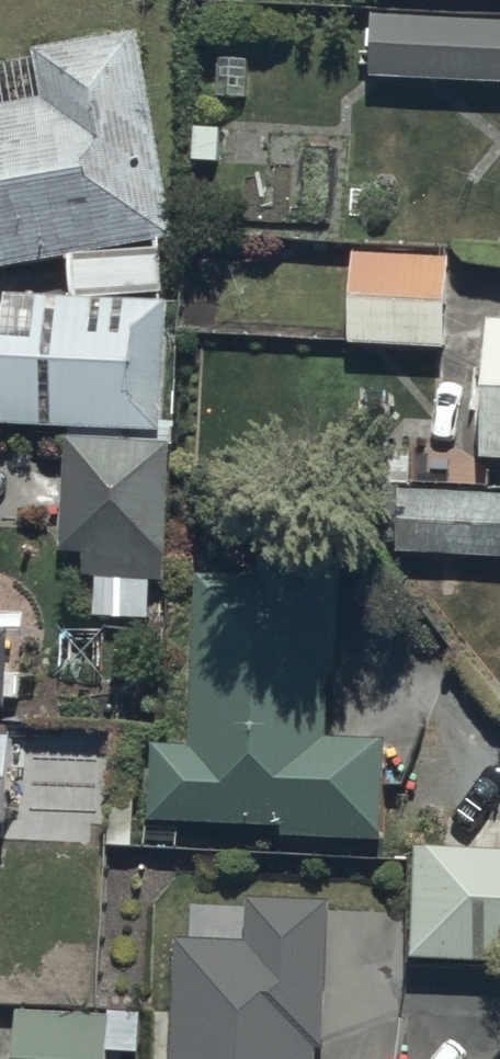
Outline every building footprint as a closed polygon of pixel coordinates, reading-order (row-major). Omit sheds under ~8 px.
[(390,14),(499,18),(499,0),(391,0),(390,14)] [(377,93),(499,96),(499,37),(379,34),(377,93)] [(174,251),(179,250),(140,47),(134,48),(39,66),(49,116),(0,126),(0,285),(174,251)] [(360,258),(356,360),(451,363),(454,260),(360,258)] [(76,313),(0,310),(0,347),(10,348),(6,451),(72,454),(167,457),(173,318),(166,317),(168,278),(78,274),(76,313)] [(493,340),(487,476),(499,476),(499,340),(493,340)] [(167,457),(72,454),(68,544),(85,544),(84,569),(166,573),(171,458),(167,457)] [(196,567),(195,578),(190,734),(152,733),(149,810),(285,815),(284,827),(383,830),(386,730),(327,728),(329,664),(338,664),(342,552),(259,549),(258,569),(196,567)] [(6,813),(6,787),(40,788),(41,749),(0,748),(0,813),(6,813)] [(416,836),(411,947),(499,951),(499,840),(416,836)] [(318,1036),(326,1037),(330,891),(247,889),(246,934),(175,932),(172,1058),(317,1058),(318,1036)] [(13,1058),(108,1058),(108,1045),(140,1047),(141,1018),(109,1016),(110,1005),(16,1001),(13,1058)]
